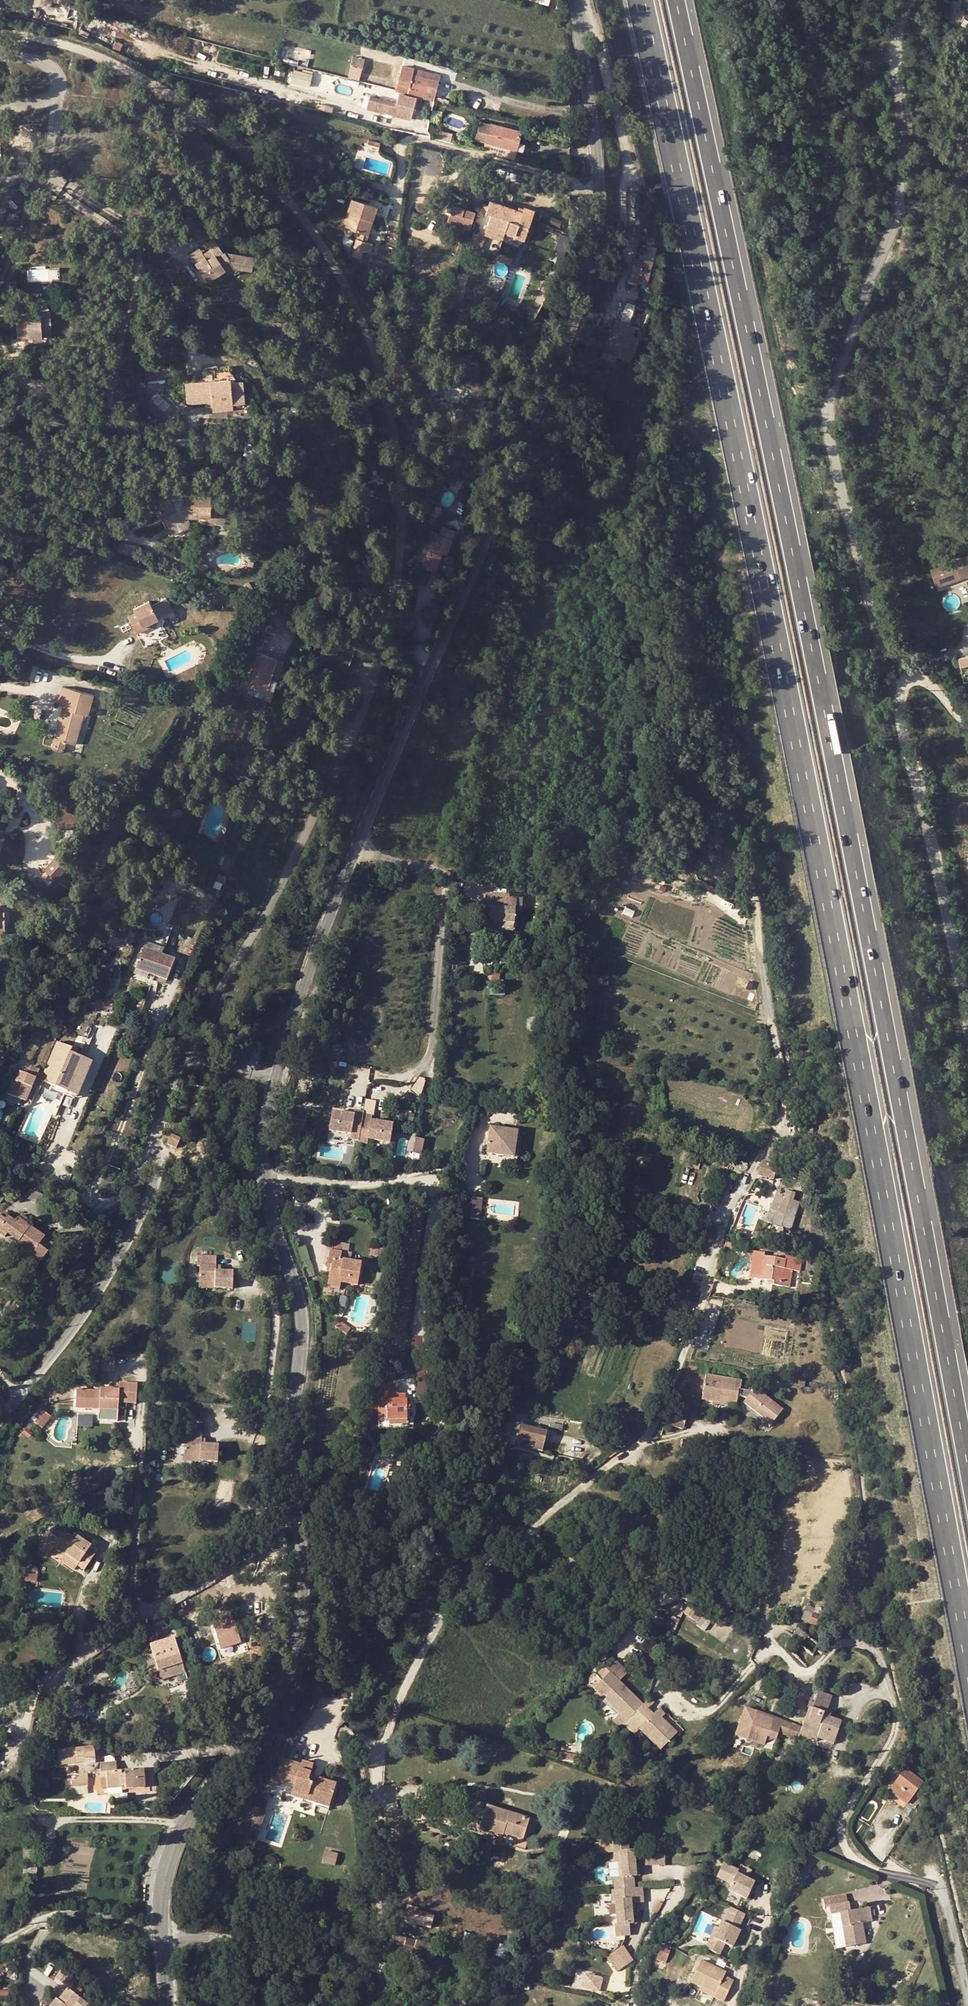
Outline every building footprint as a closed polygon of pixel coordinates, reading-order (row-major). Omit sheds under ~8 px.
[(116,41),(113,47),(120,50),(123,43),(116,41)] [(351,67),(363,70),(365,61),(353,58),(351,67)] [(410,85),(413,74),(414,72),(402,69),(399,82),(410,85)] [(297,70),(295,79),(308,83),(311,74),(297,70)] [(428,77),(413,74),(410,85),(409,90),(424,93),(428,77)] [(409,90),(408,93),(433,99),(437,80),(428,77),(424,93),(409,90)] [(399,82),(397,90),(408,93),(409,90),(410,85),(399,82)] [(407,105),(409,97),(401,95),(399,102),(397,102),(393,115),(410,119),(414,106),(407,105)] [(407,105),(414,106),(416,98),(409,97),(407,105)] [(258,116),(256,124),(265,127),(268,119),(258,116)] [(476,139),(486,141),(491,123),(481,121),(476,139)] [(517,149),(518,144),(521,131),(491,123),(486,141),(511,148),(517,149)] [(443,131),(442,137),(451,139),(452,134),(443,131)] [(462,137),(460,145),(467,147),(469,139),(462,137)] [(368,140),(366,147),(377,149),(379,142),(368,140)] [(511,148),(486,141),(484,151),(515,159),(517,149),(511,148)] [(363,240),(369,220),(373,221),(377,206),(352,197),(342,226),(358,231),(351,255),(361,259),(364,251),(370,253),(373,243),(367,241),(363,240)] [(515,233),(514,237),(525,240),(534,210),(524,207),(522,211),(489,200),(485,211),(491,214),(487,225),(504,230),(515,233)] [(450,211),(446,222),(470,229),(475,212),(448,204),(446,210),(450,211)] [(363,240),(367,241),(373,221),(369,220),(363,240)] [(474,234),(469,249),(479,252),(484,237),(474,234)] [(219,250),(221,249),(214,238),(207,244),(214,254),(207,259),(205,256),(194,262),(207,281),(224,269),(223,266),(230,262),(232,264),(252,267),(255,256),(223,251),(221,253),(219,250)] [(200,247),(189,254),(194,262),(205,256),(200,247)] [(633,257),(629,280),(637,281),(646,284),(651,261),(633,257)] [(372,258),(367,271),(387,277),(391,265),(372,258)] [(234,267),(252,270),(252,267),(232,264),(230,262),(223,266),(224,269),(226,273),(234,267)] [(392,279),(395,266),(391,265),(387,277),(392,279)] [(628,323),(616,319),(601,357),(613,362),(615,355),(629,360),(649,310),(635,304),(628,323)] [(17,337),(34,337),(41,336),(52,335),(50,310),(39,311),(40,315),(27,316),(16,317),(17,337)] [(148,340),(148,349),(161,350),(161,340),(148,340)] [(212,406),(233,404),(230,370),(215,371),(216,380),(186,382),(187,403),(212,402),(212,406)] [(264,448),(263,456),(270,457),(271,449),(264,448)] [(166,528),(170,536),(182,530),(180,526),(178,522),(188,517),(206,517),(206,523),(225,523),(225,503),(211,503),(211,495),(187,494),(187,500),(182,500),(182,507),(177,510),(172,503),(168,494),(155,500),(168,527),(166,528)] [(182,507),(182,500),(178,500),(172,503),(177,510),(182,507)] [(178,522),(180,526),(189,521),(188,517),(178,522)] [(440,532),(452,536),(455,530),(443,525),(440,532)] [(452,536),(440,532),(440,533),(430,529),(424,543),(431,545),(423,565),(433,569),(433,567),(436,568),(441,553),(445,554),(452,536)] [(967,576),(967,554),(930,568),(937,587),(967,576)] [(143,626),(149,623),(169,613),(166,608),(170,605),(166,598),(151,605),(150,600),(133,609),(135,612),(127,616),(136,633),(144,629),(143,626)] [(283,611),(277,616),(281,622),(287,617),(283,611)] [(250,650),(242,675),(247,676),(245,684),(244,687),(248,688),(247,693),(270,700),(276,679),(270,677),(276,658),(250,650)] [(967,665),(967,655),(960,657),(961,666),(967,665)] [(276,679),(282,660),(276,658),(270,677),(276,679)] [(60,729),(57,739),(75,744),(89,693),(58,685),(53,702),(65,705),(64,708),(62,707),(56,728),(60,729)] [(222,783),(216,781),(212,791),(226,797),(230,787),(222,783)] [(57,856),(45,869),(54,877),(66,865),(57,856)] [(726,885),(723,890),(738,897),(740,892),(726,885)] [(513,923),(515,905),(516,896),(485,893),(484,907),(490,907),(489,921),(513,923)] [(490,907),(484,907),(482,929),(513,932),(513,923),(489,921),(490,907)] [(164,978),(172,957),(142,946),(134,967),(153,974),(164,978)] [(98,959),(103,963),(110,954),(104,950),(98,959)] [(103,1009),(112,1010),(113,999),(104,999),(103,1009)] [(56,1056),(61,1044),(57,1042),(52,1054),(56,1056)] [(77,1095),(92,1062),(76,1055),(70,1053),(72,1049),(61,1044),(56,1056),(52,1054),(44,1072),(30,1066),(27,1074),(19,1070),(14,1080),(13,1079),(7,1093),(26,1101),(35,1078),(41,1080),(77,1095)] [(359,1116),(360,1111),(352,1109),(350,1114),(329,1108),(324,1127),(346,1132),(345,1137),(353,1139),(359,1116)] [(353,1139),(352,1144),(360,1146),(362,1141),(384,1147),(388,1128),(366,1123),(367,1118),(359,1116),(353,1139)] [(513,1156),(514,1150),(516,1131),(489,1128),(486,1153),(513,1156)] [(171,1133),(166,1143),(176,1148),(181,1137),(171,1133)] [(424,1153),(427,1139),(419,1137),(416,1152),(424,1153)] [(695,1153),(692,1166),(699,1167),(701,1158),(705,1159),(705,1155),(695,1153)] [(776,1168),(776,1166),(766,1163),(761,1162),(758,1175),(772,1179),(776,1168)] [(780,1181),(783,1170),(776,1168),(772,1179),(780,1181)] [(774,1226),(783,1198),(775,1196),(767,1223),(774,1226)] [(469,1212),(478,1213),(480,1198),(471,1197),(469,1212)] [(783,1198),(774,1226),(789,1230),(797,1203),(783,1198)] [(0,1216),(0,1234),(4,1237),(7,1233),(19,1242),(17,1244),(23,1249),(18,1257),(26,1263),(24,1265),(32,1271),(53,1243),(24,1222),(19,1219),(18,1218),(15,1222),(7,1216),(5,1219),(0,1216)] [(153,1225),(162,1228),(164,1221),(156,1218),(153,1225)] [(728,1238),(725,1245),(732,1248),(735,1241),(728,1238)] [(329,1250),(341,1252),(343,1242),(331,1240),(329,1250)] [(326,1266),(331,1266),(330,1271),(328,1286),(340,1288),(340,1282),(357,1285),(360,1263),(340,1260),(341,1252),(329,1250),(326,1266)] [(196,1266),(198,1266),(197,1282),(213,1282),(213,1288),(231,1288),(231,1272),(219,1272),(219,1267),(215,1267),(215,1256),(196,1256),(196,1266)] [(771,1281),(771,1285),(789,1287),(790,1278),(782,1277),(785,1261),(764,1257),(760,1279),(767,1280),(771,1281)] [(672,1310),(671,1319),(687,1322),(688,1313),(672,1310)] [(335,1326),(346,1333),(350,1328),(339,1321),(335,1326)] [(381,1375),(393,1377),(394,1368),(382,1366),(381,1375)] [(740,1382),(704,1379),(702,1403),(723,1405),(724,1400),(727,1400),(727,1403),(739,1403),(739,1398),(747,1399),(744,1403),(764,1418),(770,1409),(774,1403),(755,1389),(751,1393),(750,1391),(740,1390),(740,1382)] [(119,1390),(119,1402),(126,1402),(127,1382),(119,1382),(119,1390)] [(127,1382),(126,1402),(136,1403),(137,1383),(127,1382)] [(396,1399),(396,1393),(396,1388),(392,1388),(392,1384),(377,1385),(378,1420),(389,1419),(406,1419),(405,1398),(401,1398),(396,1399)] [(119,1402),(119,1390),(100,1389),(100,1391),(76,1389),(76,1407),(99,1409),(118,1409),(118,1402),(119,1402)] [(774,1403),(770,1409),(775,1412),(780,1405),(775,1401),(774,1403)] [(42,1426),(51,1414),(45,1409),(36,1421),(42,1426)] [(673,1411),(672,1415),(666,1413),(663,1423),(683,1428),(687,1415),(673,1411)] [(200,1457),(199,1462),(218,1463),(219,1446),(204,1446),(205,1428),(201,1428),(201,1418),(182,1417),(181,1440),(184,1440),(184,1457),(200,1457)] [(508,1420),(505,1432),(518,1435),(519,1435),(533,1438),(531,1444),(542,1447),(547,1429),(516,1420),(515,1422),(508,1420)] [(686,1455),(695,1458),(700,1442),(690,1440),(686,1455)] [(781,1460),(783,1455),(769,1451),(767,1460),(781,1463),(781,1460)] [(78,1536),(75,1539),(72,1536),(64,1531),(63,1532),(54,1526),(47,1537),(55,1544),(52,1548),(65,1555),(66,1553),(79,1562),(77,1565),(84,1570),(94,1554),(88,1550),(91,1545),(78,1536)] [(55,1544),(47,1537),(39,1549),(48,1555),(52,1548),(55,1544)] [(61,1560),(74,1569),(77,1565),(79,1562),(66,1553),(65,1555),(61,1560)] [(824,1608),(820,1606),(817,1605),(813,1613),(805,1610),(801,1619),(817,1625),(824,1608)] [(698,1622),(705,1611),(698,1607),(696,1610),(689,1606),(685,1613),(698,1622)] [(705,1611),(698,1622),(696,1624),(705,1630),(714,1617),(705,1611)] [(213,1623),(219,1642),(239,1636),(233,1618),(213,1623)] [(150,1644),(159,1672),(161,1680),(185,1672),(183,1665),(182,1663),(180,1655),(179,1653),(174,1637),(150,1644)] [(252,1655),(261,1656),(262,1647),(254,1646),(252,1655)] [(180,1655),(182,1663),(188,1661),(186,1653),(180,1655)] [(604,1700),(627,1722),(641,1705),(618,1682),(627,1673),(614,1661),(605,1670),(613,1677),(605,1685),(604,1686),(611,1693),(604,1700)] [(604,1669),(597,1677),(605,1685),(613,1677),(605,1670),(604,1669)] [(815,1702),(828,1707),(831,1697),(818,1692),(815,1702)] [(642,1706),(641,1705),(627,1722),(624,1725),(634,1734),(640,1729),(661,1749),(677,1732),(662,1718),(665,1714),(659,1709),(654,1714),(648,1709),(654,1703),(650,1699),(642,1706)] [(812,1709),(808,1708),(800,1731),(818,1737),(834,1743),(841,1722),(830,1717),(825,1716),(827,1711),(828,1707),(815,1702),(812,1709)] [(779,1731),(782,1724),(765,1719),(767,1713),(745,1706),(736,1732),(764,1741),(766,1733),(777,1736),(779,1731)] [(782,1724),(784,1718),(767,1713),(765,1719),(782,1724)] [(818,1737),(800,1731),(799,1735),(817,1741),(818,1737)] [(86,1759),(95,1757),(94,1746),(76,1748),(76,1746),(58,1749),(59,1759),(68,1759),(68,1761),(77,1760),(77,1762),(86,1761),(86,1759)] [(564,1752),(562,1759),(580,1763),(581,1755),(564,1752)] [(282,1758),(275,1779),(274,1784),(273,1789),(307,1799),(306,1803),(328,1809),(329,1806),(330,1802),(336,1783),(324,1779),(321,1786),(308,1782),(310,1775),(313,1765),(303,1761),(302,1765),(282,1758)] [(126,1785),(127,1789),(145,1787),(143,1769),(117,1771),(116,1762),(101,1763),(101,1769),(102,1773),(109,1772),(110,1788),(122,1787),(122,1785),(126,1785)] [(890,1779),(895,1783),(890,1791),(907,1803),(923,1782),(905,1769),(900,1776),(895,1773),(890,1779)] [(109,1772),(102,1773),(103,1789),(110,1788),(109,1772)] [(68,1774),(68,1780),(72,1780),(73,1786),(88,1785),(87,1774),(68,1774)] [(321,1786),(324,1779),(310,1775),(308,1782),(321,1786)] [(250,1831),(257,1807),(244,1803),(237,1827),(250,1831)] [(479,1830),(502,1837),(504,1833),(523,1839),(530,1819),(487,1805),(479,1830)] [(257,1807),(250,1831),(254,1832),(262,1808),(257,1807)] [(564,1823),(571,1826),(577,1812),(571,1809),(564,1823)] [(613,1877),(615,1890),(634,1888),(633,1876),(635,1876),(635,1869),(633,1850),(628,1851),(627,1841),(613,1842),(613,1852),(620,1852),(621,1861),(618,1861),(620,1876),(613,1877)] [(331,1857),(332,1853),(326,1851),(323,1862),(335,1865),(337,1858),(331,1857)] [(645,1855),(644,1865),(664,1866),(665,1856),(645,1855)] [(721,1877),(737,1885),(735,1889),(752,1898),(762,1879),(729,1862),(721,1877)] [(615,1890),(610,1890),(611,1900),(615,1900),(617,1925),(614,1925),(615,1936),(629,1935),(628,1924),(632,1923),(631,1910),(630,1904),(634,1903),(643,1903),(642,1888),(634,1888),(615,1890)] [(865,1943),(862,1923),(869,1922),(866,1908),(851,1911),(849,1902),(847,1903),(845,1894),(822,1898),(824,1907),(829,1906),(831,1915),(840,1913),(846,1947),(865,1943)] [(725,1922),(723,1921),(720,1928),(715,1938),(725,1943),(733,1947),(741,1930),(739,1929),(746,1914),(733,1907),(725,1922)] [(407,1908),(404,1917),(414,1919),(413,1923),(419,1925),(420,1922),(425,1923),(424,1926),(430,1928),(434,1915),(407,1908)] [(715,1938),(720,1928),(716,1927),(712,1936),(706,1948),(720,1954),(725,1943),(715,1938)] [(406,1938),(392,1934),(391,1942),(404,1945),(403,1950),(424,1956),(426,1947),(427,1943),(406,1938)] [(659,1958),(668,1962),(674,1946),(665,1943),(659,1958)] [(614,1952),(623,1967),(633,1961),(624,1946),(614,1952)] [(623,1967),(614,1952),(607,1957),(617,1972),(623,1967)] [(715,1993),(714,1996),(724,2001),(733,1981),(724,1976),(725,1972),(701,1961),(691,1982),(701,1986),(715,1993)] [(587,1971),(582,1988),(601,1993),(606,1976),(587,1971)] [(733,1981),(735,1977),(725,1972),(724,1976),(733,1981)] [(701,1986),(699,1990),(714,1996),(715,1993),(701,1986)] [(53,2005),(77,2005),(83,1998),(71,1988),(61,2000),(59,1998),(53,2005)]
